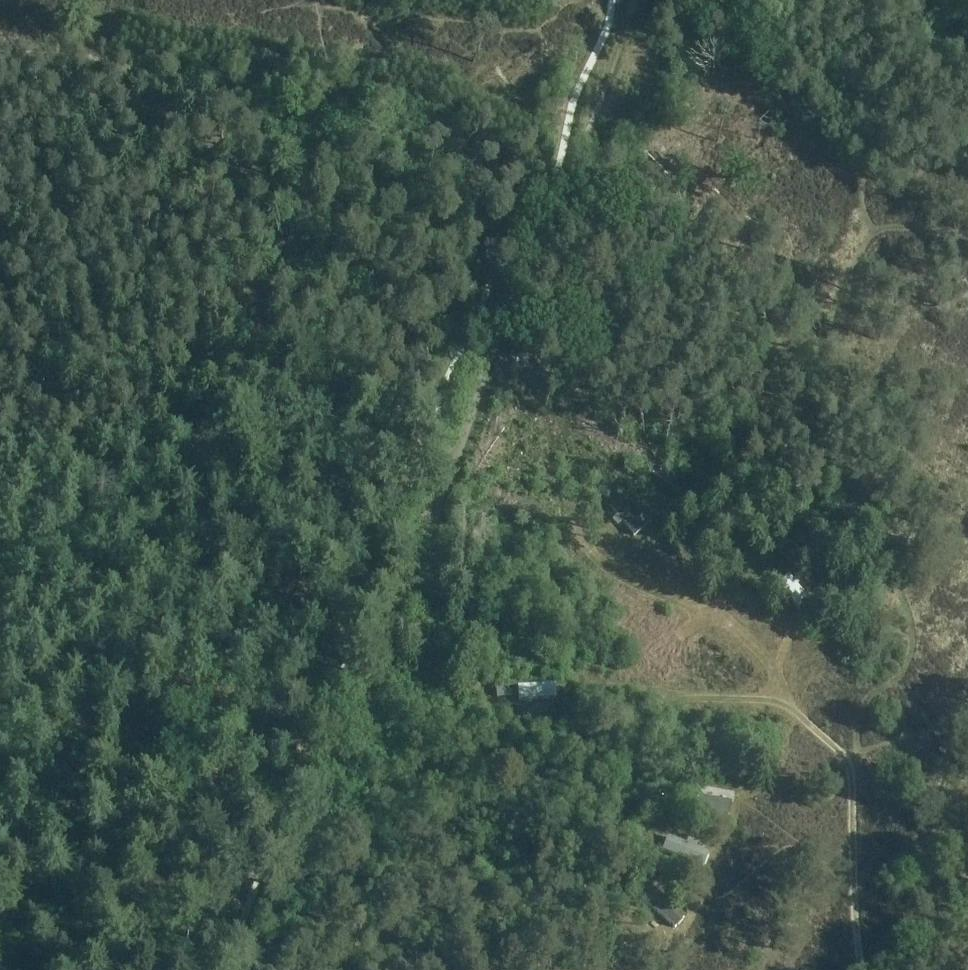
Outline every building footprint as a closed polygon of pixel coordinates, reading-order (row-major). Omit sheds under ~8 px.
[(817,590),(804,605),(812,612),(824,597),(817,590)] [(531,698),(572,696),(571,682),(531,684),(531,698)] [(723,812),(744,814),(746,796),(725,794),(723,812)]
